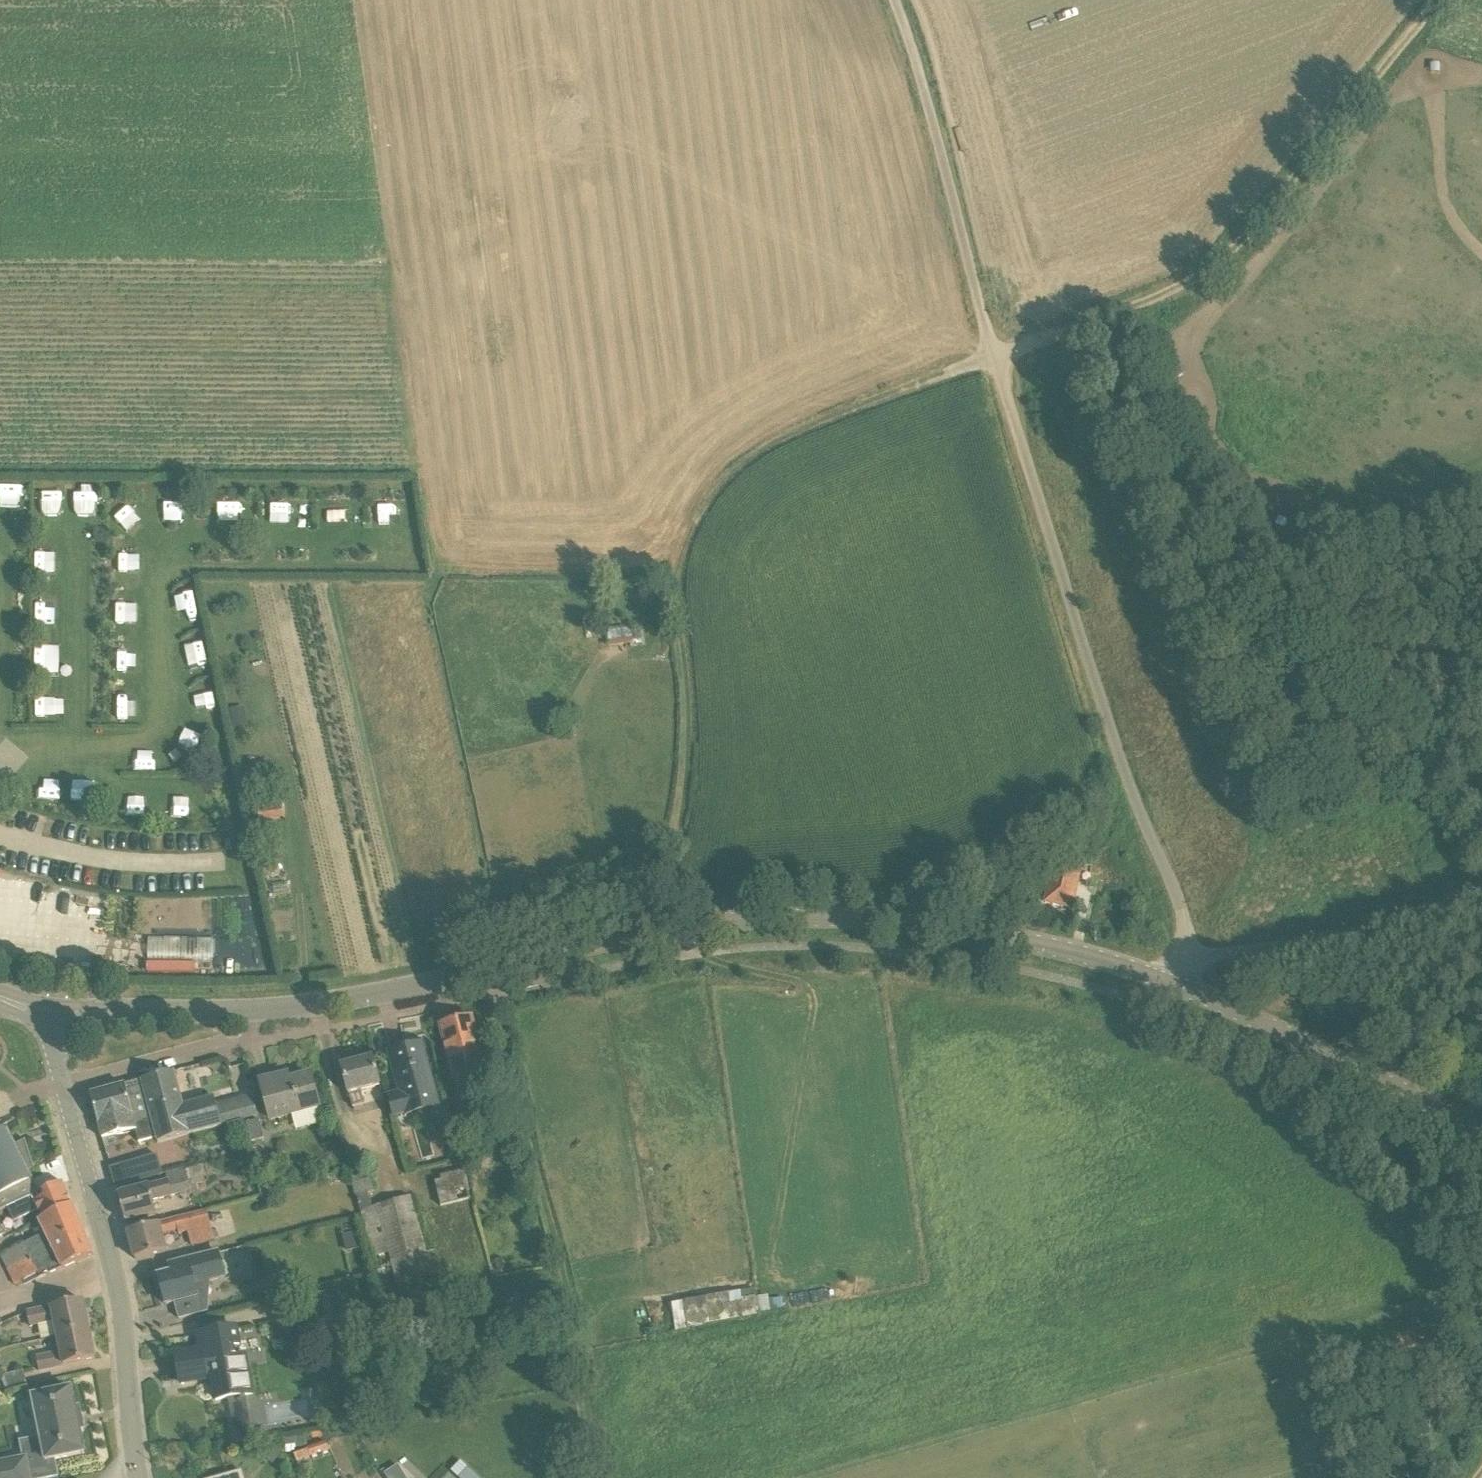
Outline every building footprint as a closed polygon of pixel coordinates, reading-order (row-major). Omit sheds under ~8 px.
[(17,503),(17,488),(0,487),(0,503),(17,503)] [(60,511),(60,493),(39,492),(39,510),(60,511)] [(94,512),(94,494),(76,493),(76,511),(94,512)] [(408,512),(408,493),(389,493),(389,512),(408,512)] [(183,530),(183,502),(163,502),(164,531),(183,530)] [(215,503),(216,522),(236,521),(235,502),(215,503)] [(118,554),(120,572),(142,570),(140,552),(118,554)] [(58,571),(58,553),(37,553),(36,570),(58,571)] [(56,615),(56,601),(36,601),(36,615),(56,615)] [(36,650),(35,671),(65,671),(65,650),(36,650)] [(280,796),(257,800),(261,822),(284,817),(280,796)] [(1081,869),(1055,864),(1046,903),(1072,908),(1081,869)] [(149,938),(150,961),(216,959),(215,935),(149,938)] [(472,1017),(441,1025),(460,1098),(491,1090),(472,1017)] [(422,1044),(390,1053),(401,1094),(388,1097),(393,1116),(406,1112),(407,1114),(439,1106),(422,1044)] [(381,1085),(373,1057),(341,1066),(349,1094),(350,1094),(353,1107),(365,1104),(362,1090),(381,1085)] [(235,1091),(224,1093),(225,1099),(251,1092),(243,1064),(229,1068),(235,1091)] [(241,1119),(235,1100),(217,1106),(215,1098),(184,1106),(175,1071),(142,1080),(157,1137),(158,1143),(189,1135),(188,1133),(222,1125),(241,1119)] [(319,1107),(311,1074),(282,1082),(280,1076),(261,1082),(271,1120),(319,1107)] [(157,1137),(142,1080),(91,1094),(103,1138),(122,1134),(136,1130),(139,1142),(157,1137)] [(230,1133),(246,1128),(244,1119),(228,1124),(230,1133)] [(265,1139),(259,1120),(246,1124),(251,1142),(265,1139)] [(46,1189),(26,1142),(17,1147),(6,1129),(0,1132),(0,1211),(8,1208),(34,1196),(46,1189)] [(117,1187),(163,1174),(159,1161),(157,1155),(111,1168),(117,1187)] [(186,1169),(166,1174),(168,1182),(119,1195),(126,1222),(157,1214),(154,1201),(192,1191),(186,1169)] [(465,1170),(440,1176),(441,1180),(435,1181),(441,1206),(472,1198),(465,1170)] [(411,1197),(377,1206),(373,1207),(369,1193),(375,1191),(370,1172),(351,1177),(389,1321),(411,1316),(414,1328),(435,1322),(432,1309),(442,1307),(411,1197)] [(43,1218),(73,1205),(63,1182),(46,1190),(46,1189),(34,1196),(8,1208),(15,1222),(39,1210),(43,1218)] [(73,1205),(43,1218),(48,1231),(1,1255),(6,1267),(29,1256),(31,1260),(53,1249),(50,1245),(83,1228),(73,1205)] [(207,1211),(129,1232),(136,1259),(166,1251),(162,1234),(178,1229),(179,1233),(188,1231),(191,1244),(214,1238),(207,1211)] [(29,1256),(6,1267),(15,1285),(33,1276),(35,1280),(94,1255),(83,1228),(50,1245),(53,1249),(31,1260),(29,1256)] [(343,1235),(347,1251),(362,1248),(358,1232),(343,1235)] [(219,1251),(193,1258),(171,1263),(171,1265),(174,1264),(176,1271),(159,1275),(167,1305),(200,1296),(197,1286),(226,1277),(219,1251)] [(501,1258),(494,1260),(498,1272),(505,1270),(501,1258)] [(736,1293),(677,1302),(680,1319),(739,1310),(736,1293)] [(58,1336),(90,1330),(84,1301),(27,1313),(30,1326),(38,1324),(42,1340),(58,1336)] [(254,1393),(247,1356),(238,1358),(235,1344),(242,1342),(239,1327),(199,1335),(201,1350),(177,1355),(182,1384),(215,1378),(219,1398),(216,1399),(216,1400),(228,1398),(246,1394),(254,1393)] [(90,1330),(58,1336),(42,1340),(58,1336),(61,1352),(37,1357),(40,1370),(96,1359),(90,1330)] [(1,1376),(8,1390),(29,1385),(24,1369),(1,1376)] [(58,1476),(55,1459),(83,1453),(83,1454),(85,1453),(85,1451),(84,1451),(80,1431),(83,1431),(85,1431),(84,1429),(80,1412),(81,1412),(80,1410),(78,1410),(76,1411),(72,1391),(72,1389),(70,1390),(35,1397),(33,1397),(33,1399),(34,1399),(38,1418),(37,1419),(37,1421),(38,1420),(41,1438),(41,1440),(42,1440),(44,1450),(24,1454),(25,1458),(0,1463),(0,1477),(46,1477),(58,1476)] [(248,1406),(246,1394),(228,1398),(231,1409),(248,1406)] [(237,1443),(255,1440),(253,1429),(235,1432),(237,1443)] [(274,1440),(263,1453),(274,1463),(285,1451),(274,1440)] [(298,1462),(331,1451),(327,1441),(308,1448),(308,1450),(295,1454),(298,1462)] [(461,1461),(452,1471),(459,1477),(468,1467),(461,1461)] [(399,1463),(386,1472),(389,1477),(408,1477),(399,1463)]
